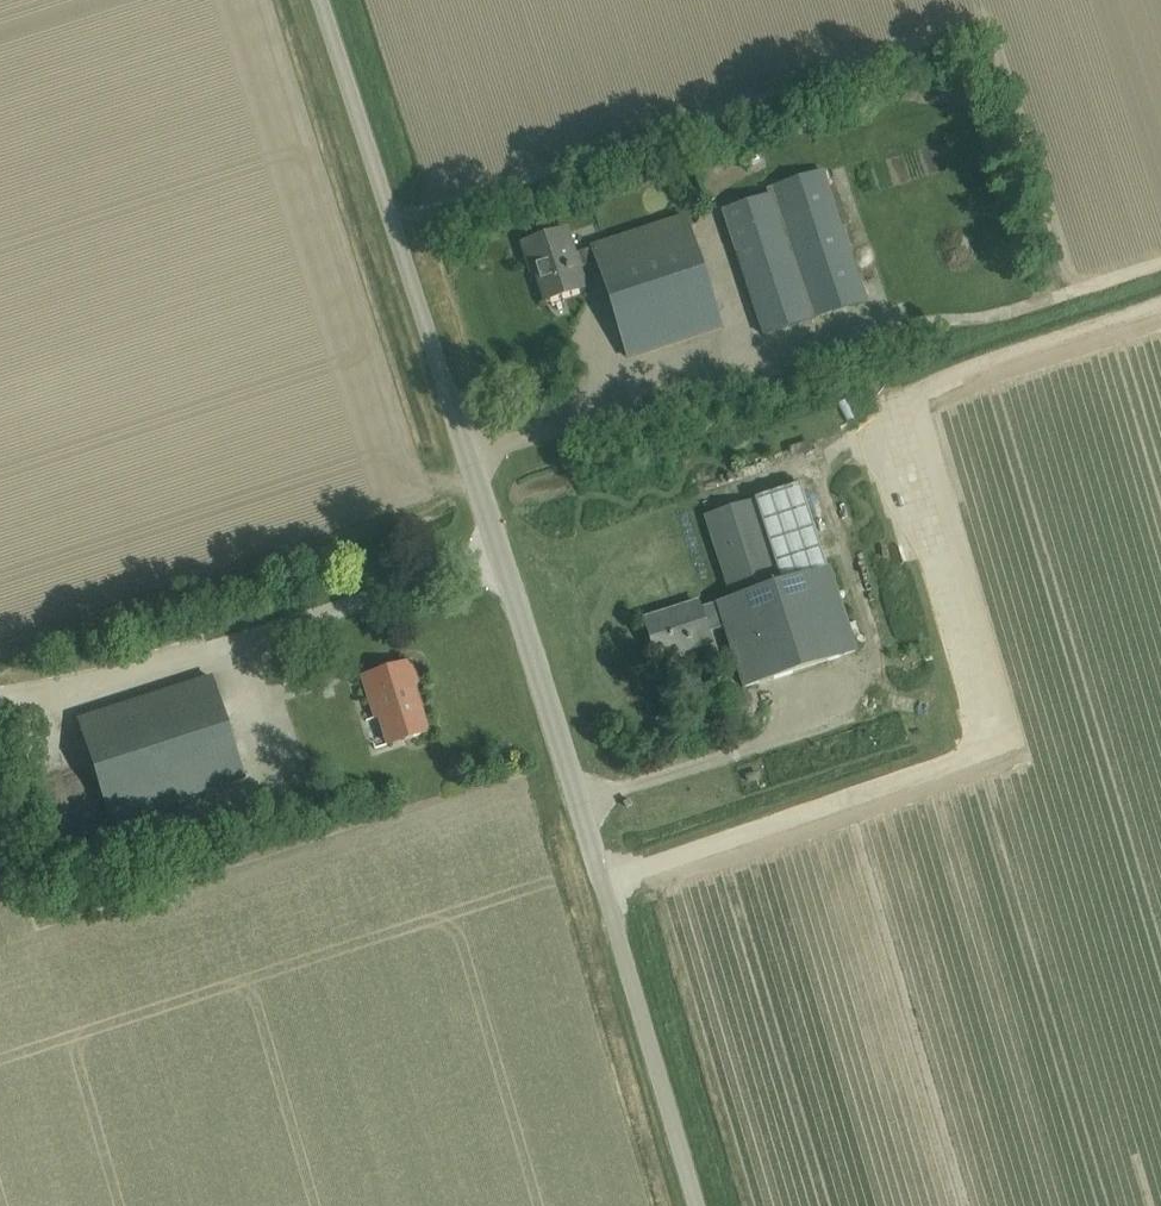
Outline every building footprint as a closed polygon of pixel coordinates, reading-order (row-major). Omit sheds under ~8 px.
[(768,184),(770,191),(812,319),(866,301),(822,166),(768,184)] [(721,207),(763,335),(812,319),(770,191),(721,207)] [(592,247),(593,249),(575,255),(579,268),(597,263),(628,358),(721,327),(685,217),(592,247)] [(523,243),(529,264),(533,262),(546,301),(585,288),(579,268),(575,255),(566,229),(523,243)] [(753,499),(754,500),(781,584),(826,569),(799,484),(753,499)] [(763,529),(754,500),(706,516),(732,599),(781,584),(763,529)] [(732,599),(700,610),(707,631),(724,625),(744,688),(855,653),(829,569),(826,569),(781,584),(732,599)] [(697,602),(645,619),(658,660),(711,643),(707,631),(700,610),(697,602)] [(389,744),(428,732),(413,684),(418,682),(411,661),(362,677),(375,718),(380,716),(389,744)] [(112,821),(244,779),(212,677),(79,720),(112,821)]
